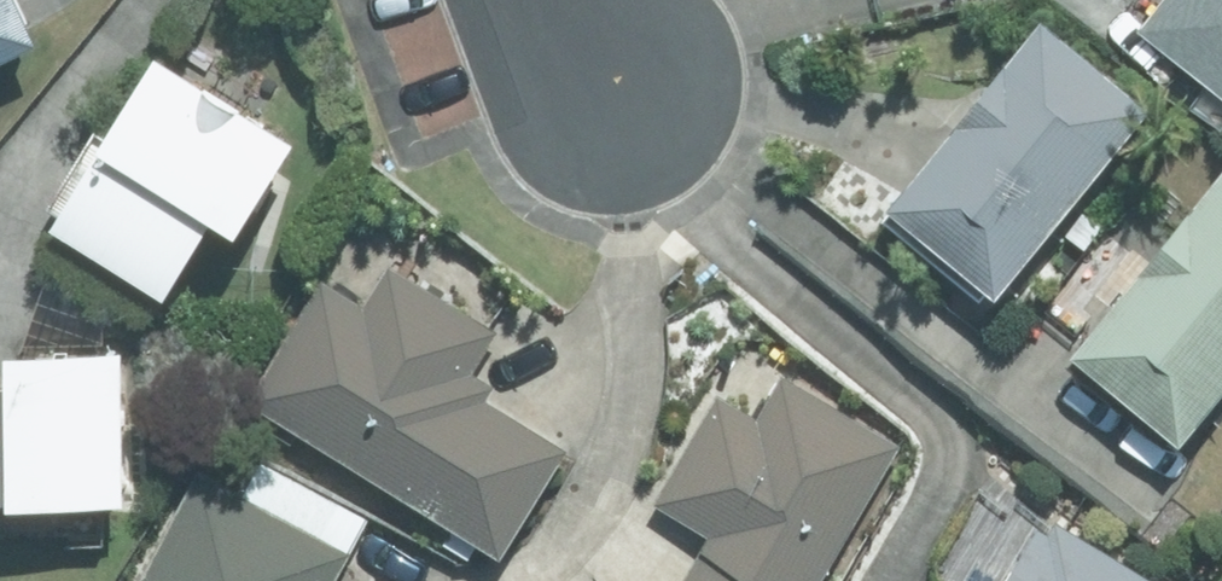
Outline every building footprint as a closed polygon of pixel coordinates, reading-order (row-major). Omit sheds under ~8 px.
[(1135,40),(1221,111),(1221,0),(1168,0),(1135,40)] [(22,54),(0,6),(0,64),(22,54)] [(1039,32),(881,223),(984,308),(1141,117),(1039,32)] [(144,69),(38,239),(152,310),(198,237),(219,250),(279,153),(144,69)] [(1066,370),(1175,456),(1221,397),(1221,186),(1216,181),(1066,370)] [(1080,218),(1062,241),(1080,255),(1098,233),(1080,218)] [(318,292),(243,407),(489,568),(560,461),(476,406),(484,393),(462,379),(485,343),(382,276),(356,316),(318,292)] [(107,361),(0,365),(0,524),(111,521),(107,361)] [(704,544),(683,580),(817,580),(892,451),(775,384),(753,423),(713,401),(649,512),(704,544)] [(338,560),(196,479),(138,580),(326,580),(338,560)] [(1052,529),(1041,546),(1027,537),(1000,580),(1136,580),(1052,529)]
